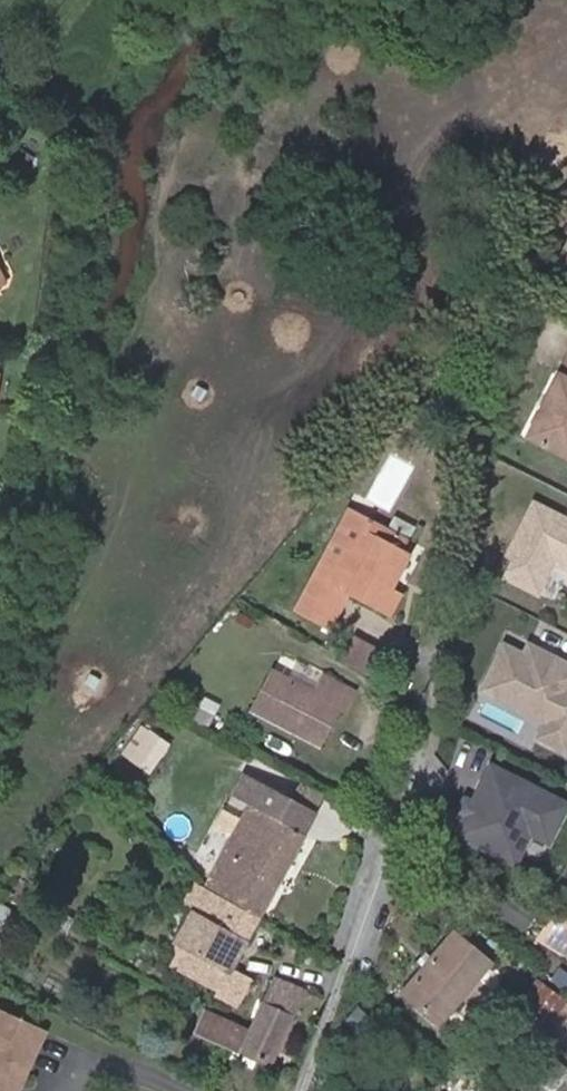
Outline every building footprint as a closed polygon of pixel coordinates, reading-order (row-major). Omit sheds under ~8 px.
[(550,279),(566,288),(566,246),(550,279)] [(558,371),(566,376),(566,353),(558,371)] [(558,371),(524,437),(566,458),(566,376),(558,371)] [(535,503),(507,553),(514,557),(504,576),(535,593),(552,562),(566,571),(566,521),(535,503)] [(372,530),(377,520),(352,508),(316,575),(319,576),(331,583),(351,545),(357,548),(368,528),(372,530)] [(408,537),(377,520),(372,530),(368,528),(357,548),(351,545),(331,583),(319,576),(316,575),(297,611),(334,631),(353,595),(392,616),(403,594),(388,586),(383,584),(401,550),(408,537)] [(383,584),(388,586),(406,552),(401,550),(383,584)] [(506,630),(477,693),(546,725),(537,746),(566,760),(566,659),(506,630)] [(316,693),(274,672),(253,711),(319,745),(339,708),(344,710),(354,692),(324,677),(316,693)] [(171,746),(142,726),(124,754),(152,773),(171,746)] [(492,766),(473,803),(467,816),(457,835),(495,854),(511,824),(531,834),(549,843),(566,808),(566,803),(492,766)] [(305,837),(303,836),(279,823),(290,801),(245,776),(234,797),(248,807),(204,887),(261,918),(305,837)] [(473,803),(466,799),(460,812),(467,816),(473,803)] [(314,814),(290,801),(279,823),(303,836),(314,814)] [(531,834),(511,824),(495,854),(515,865),(531,834)] [(261,918),(204,887),(195,882),(184,903),(194,909),(176,943),(178,955),(173,963),(222,989),(218,996),(241,1008),(255,983),(232,970),(261,918)] [(502,913),(527,930),(539,910),(515,894),(502,913)] [(1,904),(0,905),(0,929),(5,932),(16,913),(1,904)] [(556,912),(539,939),(566,958),(566,919),(556,912)] [(490,964),(454,933),(404,992),(440,1024),(490,964)] [(0,939),(0,960),(6,964),(15,947),(0,939)] [(271,1065),(305,989),(275,975),(249,1027),(248,1030),(207,1014),(198,1033),(233,1048),(229,1060),(251,1070),(256,1058),(271,1065)] [(564,1002),(535,982),(515,1012),(544,1032),(564,1002)] [(360,1006),(345,1022),(361,1037),(375,1020),(360,1006)] [(45,1031),(1,1012),(0,1015),(0,1090),(19,1090),(45,1031)] [(558,1019),(547,1034),(560,1043),(566,1033),(566,1025),(558,1019)]
